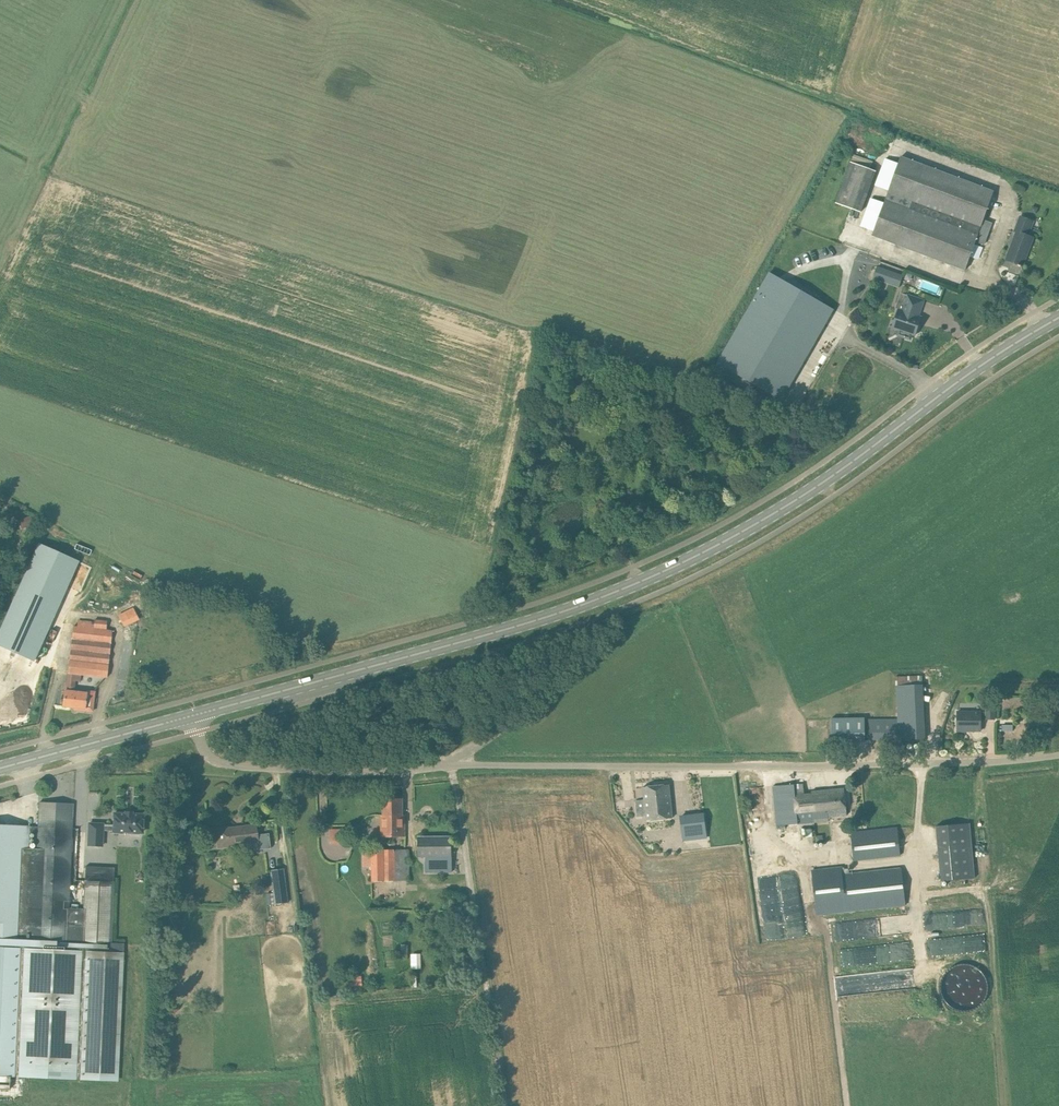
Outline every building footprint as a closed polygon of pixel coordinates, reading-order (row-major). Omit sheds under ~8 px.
[(901,155),(872,236),(966,270),(976,241),(984,245),(992,223),(984,220),(994,190),(901,155)] [(860,212),(876,170),(849,160),(834,202),(860,212)] [(1020,216),(1015,231),(1017,232),(1006,260),(1023,266),(1033,237),(1028,236),(1034,221),(1020,216)] [(878,265),(873,278),(899,288),(903,274),(878,265)] [(781,400),(833,309),(769,272),(717,363),(781,400)] [(919,285),(931,290),(934,285),(921,279),(919,285)] [(920,317),(918,316),(923,301),(907,295),(902,311),(898,309),(891,327),(898,330),(897,335),(909,339),(911,334),(914,335),(918,324),(920,319),(921,317),(920,317)] [(33,525),(29,516),(18,520),(21,529),(33,525)] [(78,561),(38,543),(0,630),(0,645),(34,660),(78,561)] [(140,620),(134,607),(118,615),(125,628),(140,620)] [(106,629),(107,620),(94,619),(93,624),(78,622),(77,625),(73,625),(65,690),(63,705),(77,707),(76,709),(93,711),(96,691),(86,690),(86,693),(74,691),(76,681),(81,682),(82,674),(107,677),(112,630),(106,629)] [(958,711),(958,731),(980,731),(980,719),(985,719),(985,720),(995,720),(996,704),(985,704),(985,712),(980,712),(980,711),(958,711)] [(830,718),(831,741),(865,740),(865,717),(830,718)] [(868,719),(869,740),(898,739),(897,718),(868,719)] [(777,826),(798,824),(814,823),(814,818),(847,815),(845,787),(812,790),(812,792),(805,793),(803,783),(773,786),(777,826)] [(636,800),(638,817),(647,816),(647,820),(672,817),(669,784),(643,786),(644,799),(636,800)] [(402,822),(402,799),(383,799),(383,820),(381,820),(381,836),(405,836),(405,822),(402,822)] [(10,1090),(10,1074),(117,1079),(123,943),(110,942),(114,881),(85,880),(83,926),(68,925),(74,804),(39,802),(38,826),(0,825),(0,1089),(10,1090)] [(140,832),(142,832),(143,814),(114,813),(114,824),(89,823),(88,845),(103,845),(104,830),(113,830),(113,832),(124,833),(124,831),(131,831),(133,834),(139,834),(140,832)] [(684,820),(685,836),(709,835),(708,818),(684,820)] [(854,861),(900,856),(897,828),(888,828),(887,821),(877,822),(877,829),(851,832),(854,861)] [(230,845),(258,842),(256,823),(228,827),(228,826),(215,827),(216,841),(229,839),(230,845)] [(975,878),(970,823),(936,826),(941,881),(975,878)] [(347,845),(346,829),(330,830),(330,845),(347,845)] [(452,870),(452,836),(418,836),(419,857),(427,857),(428,871),(452,870)] [(410,880),(409,849),(371,850),(372,881),(410,880)] [(183,861),(175,862),(174,862),(175,869),(175,870),(184,868),(183,861)] [(113,880),(113,866),(85,866),(84,879),(113,880)] [(816,916),(846,912),(906,905),(902,868),(843,874),(842,867),(811,870),(816,916)] [(266,906),(274,905),(288,903),(284,869),(269,871),(272,894),(265,894),(266,906)] [(979,911),(935,912),(935,928),(979,927),(979,911)] [(984,934),(931,937),(931,955),(984,952),(984,934)] [(907,955),(907,942),(880,943),(881,956),(907,955)] [(855,948),(842,949),(843,964),(855,964),(855,948)] [(411,954),(411,969),(423,969),(422,954),(411,954)] [(355,991),(363,991),(362,976),(354,976),(355,991)]
